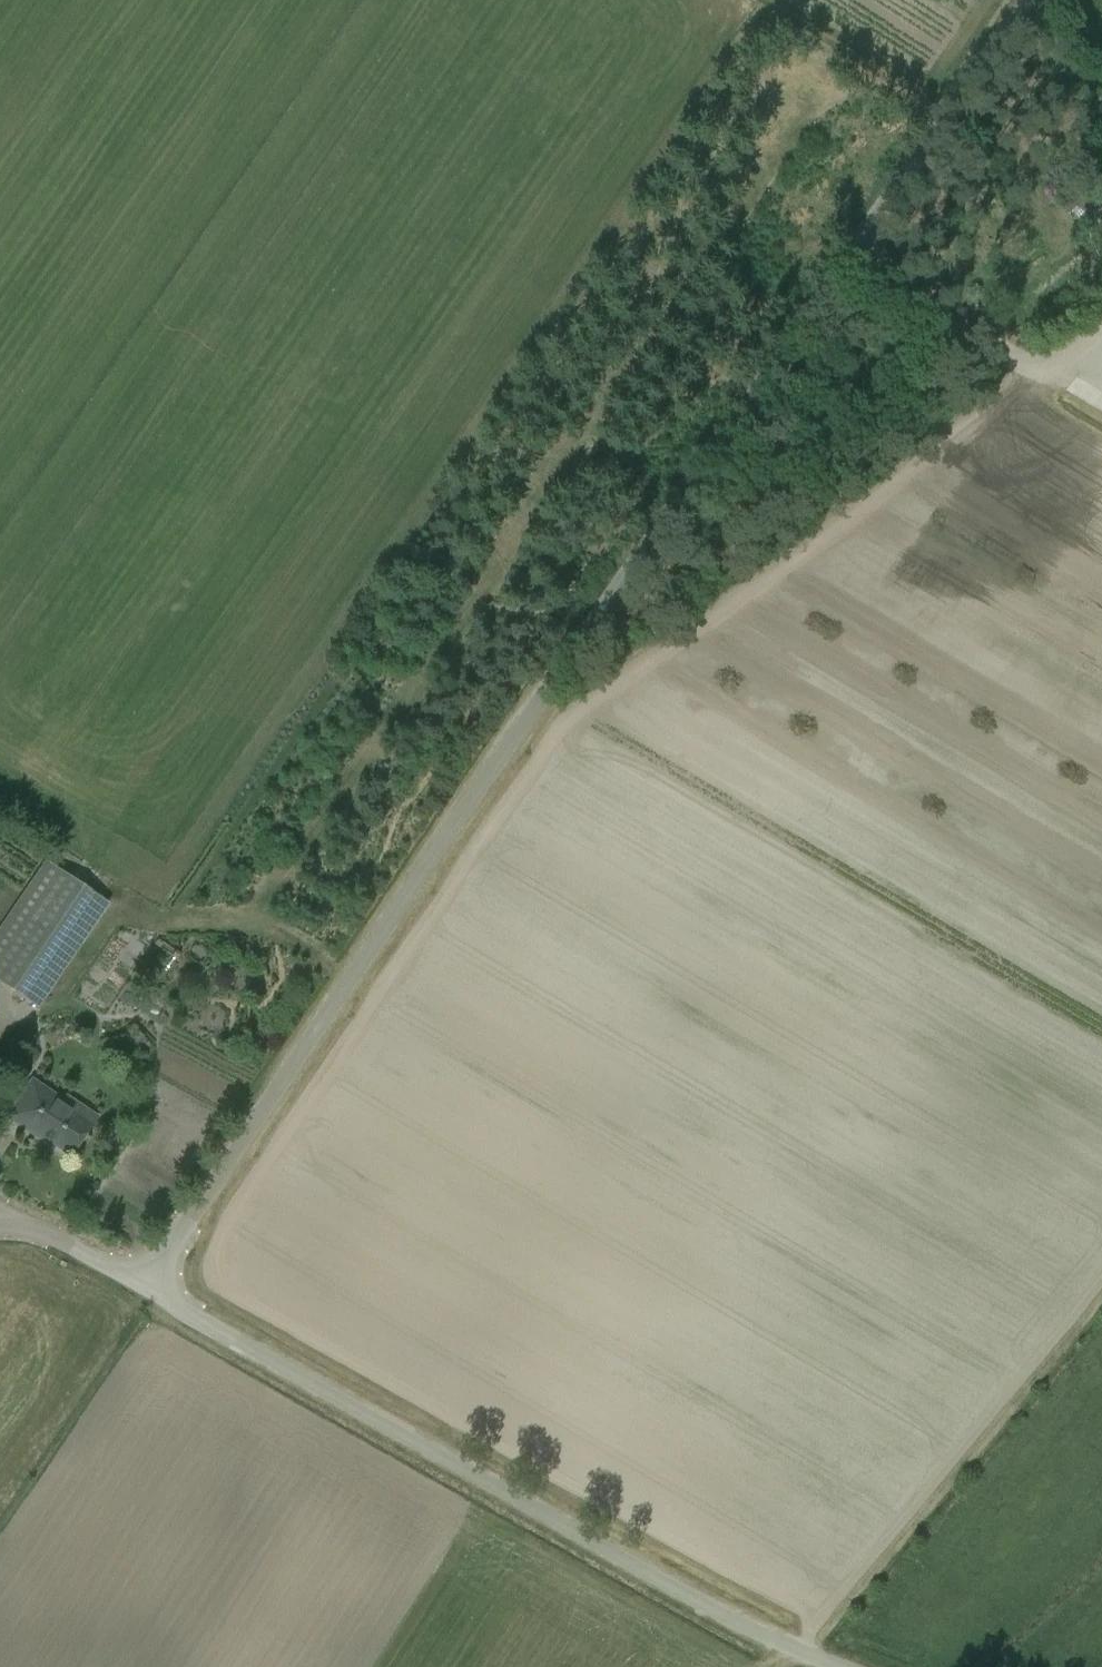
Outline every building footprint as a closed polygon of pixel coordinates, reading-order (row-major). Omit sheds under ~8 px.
[(1078,201),(1068,211),(1081,224),(1091,214),(1078,201)] [(44,861),(0,926),(0,985),(35,1010),(107,904),(44,861)] [(70,1157),(91,1125),(97,1116),(66,1095),(61,1101),(31,1081),(6,1118),(39,1140),(40,1137),(70,1157)] [(89,1224),(84,1234),(93,1238),(98,1229),(89,1224)]
